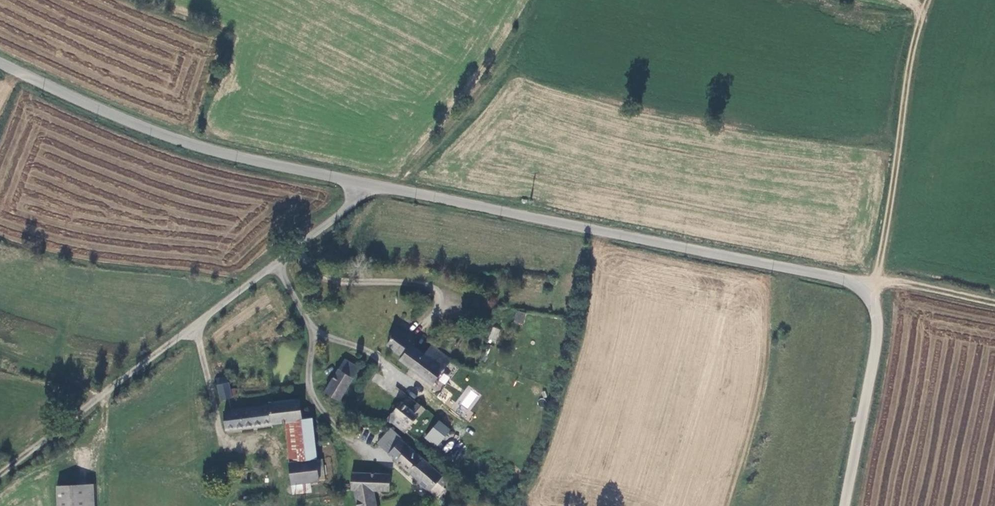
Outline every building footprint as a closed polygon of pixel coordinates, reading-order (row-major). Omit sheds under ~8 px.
[(524,324),(525,312),(515,310),(513,322),(524,324)] [(407,365),(419,351),(405,341),(408,338),(390,324),(386,329),(388,334),(383,340),(390,346),(389,347),(397,353),(395,355),(407,365)] [(495,344),(500,329),(492,326),(487,341),(495,344)] [(448,360),(426,343),(419,351),(407,365),(430,383),(448,360)] [(340,363),(335,372),(349,380),(354,371),(340,363)] [(223,370),(211,373),(217,397),(229,395),(223,370)] [(349,380),(335,372),(322,393),(336,402),(349,380)] [(469,385),(451,406),(466,418),(483,397),(469,385)] [(445,403),(453,394),(444,387),(436,397),(445,403)] [(402,431),(421,407),(414,402),(410,408),(399,400),(390,411),(396,415),(391,422),(402,431)] [(221,411),(222,428),(283,423),(300,422),(295,402),(265,404),(265,407),(221,411)] [(396,415),(390,411),(385,419),(391,422),(396,415)] [(433,442),(447,425),(438,418),(424,435),(433,442)] [(286,461),(314,458),(310,421),(300,422),(283,423),(286,461)] [(389,429),(375,445),(418,481),(417,482),(428,491),(436,481),(441,485),(446,478),(400,440),(401,438),(389,429)] [(301,483),(322,481),(320,461),(314,462),(314,458),(286,461),(288,484),(301,483)] [(389,486),(390,474),(352,474),(351,489),(355,490),(356,505),(376,505),(373,490),(389,490),(389,486)] [(441,485),(436,481),(428,491),(435,497),(443,487),(441,485)] [(303,494),(301,483),(288,484),(289,495),(303,494)] [(85,485),(55,487),(56,505),(86,505),(85,485)]
